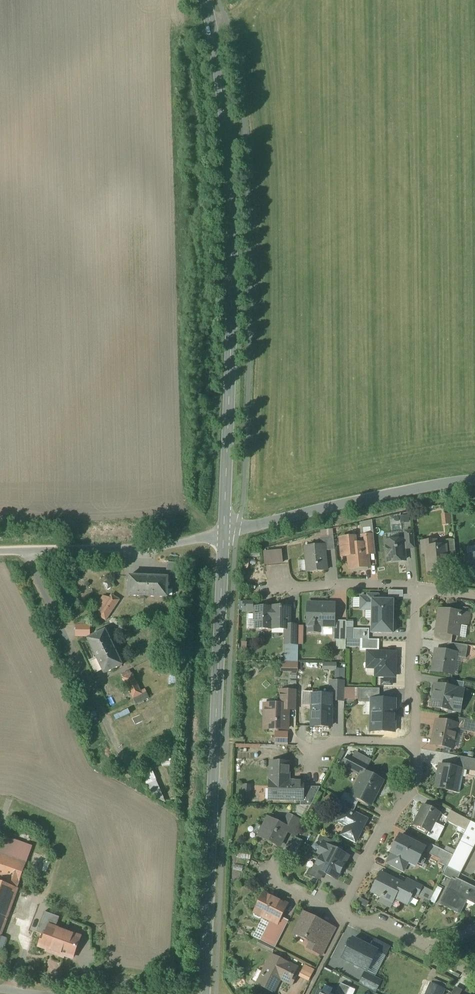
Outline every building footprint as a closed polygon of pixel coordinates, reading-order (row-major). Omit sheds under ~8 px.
[(413,532),(405,532),(407,549),(415,548),(413,532)] [(334,536),(320,538),(321,545),(324,545),(325,551),(335,550),(334,536)] [(373,536),(360,537),(360,538),(361,545),(366,544),(367,554),(375,554),(373,536)] [(360,538),(340,540),(342,557),(349,556),(350,569),(368,567),(367,554),(366,544),(361,545),(360,538)] [(403,540),(386,542),(387,548),(386,549),(386,554),(387,555),(388,562),(405,561),(403,540)] [(454,540),(444,541),(445,546),(446,546),(447,559),(456,558),(454,540)] [(445,546),(437,547),(437,541),(421,542),(422,554),(426,553),(428,572),(448,570),(447,559),(446,546),(445,546)] [(321,545),(305,547),(307,572),(327,571),(325,551),(324,545),(321,545)] [(467,556),(468,566),(466,568),(466,574),(468,575),(469,578),(474,577),(474,556),(467,556)] [(168,578),(129,576),(129,596),(167,598),(168,578)] [(112,595),(98,615),(106,621),(119,600),(112,595)] [(360,610),(372,610),(372,633),(392,634),(393,601),(378,601),(378,595),(367,595),(367,597),(360,597),(360,610)] [(335,605),(308,604),(307,625),(308,625),(308,632),(320,632),(320,625),(334,626),(335,605)] [(290,607),(272,607),(272,608),(271,629),(285,629),(289,629),(289,625),(290,607)] [(271,629),(272,608),(256,608),(256,617),(255,617),(254,629),(271,629)] [(460,614),(441,611),(438,631),(438,632),(453,634),(457,634),(459,624),(467,625),(468,615),(460,614)] [(347,622),(337,622),(336,645),(346,645),(347,622)] [(298,626),(289,625),(289,629),(285,629),(285,644),(298,644),(298,626)] [(369,629),(354,629),(354,639),(362,639),(369,640),(369,629)] [(122,666),(106,631),(87,639),(104,674),(122,666)] [(453,634),(438,632),(438,631),(436,631),(435,641),(451,643),(453,634)] [(369,640),(362,639),(362,649),(378,650),(378,640),(369,640)] [(468,646),(451,643),(450,652),(456,653),(455,656),(466,658),(468,646)] [(450,652),(436,649),(433,671),(452,674),(455,656),(456,653),(450,652)] [(396,653),(368,652),(367,664),(376,664),(376,676),(395,677),(396,653)] [(142,694),(132,674),(124,678),(134,698),(142,694)] [(464,682),(451,680),(450,687),(463,690),(464,682)] [(345,682),(330,682),(330,700),(344,701),(345,682)] [(450,687),(435,684),(434,694),(435,694),(432,706),(431,706),(431,707),(453,711),(454,702),(460,703),(463,690),(450,687)] [(380,689),(359,688),(358,702),(375,703),(375,699),(380,699),(380,689)] [(297,692),(281,691),(280,705),(288,705),(288,709),(296,710),(297,692)] [(380,699),(375,699),(375,703),(374,713),(372,713),(372,724),(394,725),(394,711),(393,711),(394,700),(395,700),(380,699)] [(280,705),(274,705),(273,709),(266,708),(265,716),(264,729),(287,729),(288,709),(288,705),(280,705)] [(331,706),(312,706),(312,726),(331,727),(331,706)] [(458,718),(457,724),(458,724),(457,729),(474,733),(474,721),(458,718)] [(457,724),(437,720),(432,745),(453,749),(457,729),(458,724),(457,724)] [(460,756),(458,766),(474,769),(474,760),(460,756)] [(289,764),(271,763),(270,790),(275,790),(275,799),(300,800),(302,800),(303,787),(303,782),(288,782),(289,764)] [(461,769),(440,765),(435,788),(456,792),(461,769)] [(383,781),(364,771),(351,796),(371,806),(383,781)] [(320,787),(303,787),(302,800),(300,800),(300,806),(311,806),(320,787)] [(356,806),(342,799),(339,806),(344,808),(344,807),(353,812),(356,806)] [(440,813),(424,805),(414,825),(430,833),(428,836),(437,841),(443,828),(435,824),(440,813)] [(353,812),(344,807),(344,808),(338,820),(347,824),(341,836),(356,843),(367,819),(353,812)] [(471,821),(451,811),(447,819),(467,830),(471,821)] [(301,821),(289,815),(283,825),(287,827),(285,831),(294,835),(301,821)] [(283,825),(268,818),(259,836),(271,842),(271,843),(274,845),(276,845),(279,846),(283,838),(282,836),(285,831),(287,827),(283,825)] [(447,867),(461,873),(474,847),(474,824),(471,821),(467,830),(447,867)] [(335,842),(321,835),(315,845),(322,849),(324,844),(332,848),(335,842)] [(425,849),(400,836),(397,843),(398,843),(393,852),(392,852),(392,853),(393,853),(388,863),(403,870),(408,861),(417,865),(425,849)] [(4,838),(0,849),(0,855),(26,865),(32,847),(4,838)] [(332,848),(324,844),(322,849),(319,854),(327,857),(324,863),(327,864),(324,872),(320,870),(320,871),(337,880),(341,870),(340,870),(344,863),(345,864),(348,856),(332,848)] [(446,852),(431,844),(426,853),(441,860),(446,852)] [(1,935),(26,865),(0,855),(0,935),(1,935)] [(461,873),(447,867),(443,875),(452,880),(457,881),(461,873)] [(402,884),(381,873),(372,891),(384,898),(386,895),(393,899),(392,902),(393,902),(402,884)] [(422,886),(408,879),(404,886),(418,893),(422,886)] [(457,881),(452,880),(440,904),(458,913),(466,897),(474,901),(474,888),(463,883),(463,884),(457,881)] [(287,905),(264,893),(254,912),(277,924),(278,924),(281,917),(287,905)] [(325,924),(306,914),(296,934),(312,942),(309,948),(322,955),(331,936),(321,931),(325,924)] [(277,924),(267,944),(275,948),(289,921),(281,917),(278,924),(277,924)] [(80,937),(49,926),(46,935),(44,934),(39,946),(54,952),(53,953),(64,957),(64,955),(73,958),(80,937)] [(354,938),(344,958),(368,971),(379,951),(354,938)] [(297,968),(272,955),(257,984),(273,992),(280,978),(292,984),(295,977),(293,976),(297,968)] [(382,982),(366,974),(361,984),(377,992),(382,982)] [(431,984),(427,993),(443,993),(445,990),(431,984)]
